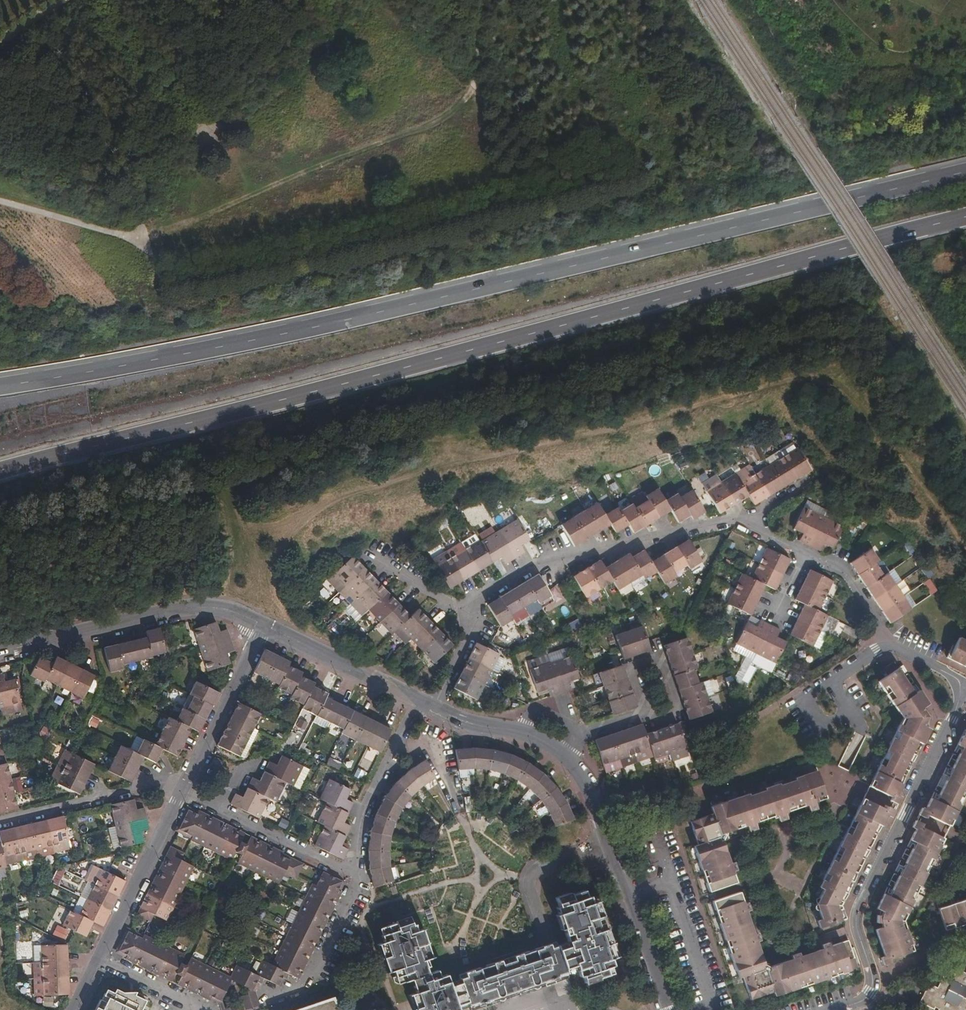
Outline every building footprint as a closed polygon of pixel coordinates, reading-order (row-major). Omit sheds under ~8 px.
[(783,457),(797,479),(812,470),(798,448),(783,457)] [(769,465),(783,488),(797,479),(783,457),(769,465)] [(741,483),(749,496),(755,505),(769,496),(755,474),(749,465),(735,473),(741,483)] [(755,474),(769,496),(783,488),(769,465),(755,474)] [(721,482),(734,504),(749,496),(741,483),(735,473),(721,482)] [(716,475),(703,484),(707,491),(721,482),(716,475)] [(707,491),(716,506),(720,513),(734,504),(721,482),(707,491)] [(648,500),(659,517),(671,510),(665,501),(658,489),(646,496),(648,500)] [(680,498),(690,515),(693,519),(705,512),(692,490),(680,498)] [(633,505),(635,508),(648,500),(646,496),(643,491),(630,499),(633,505)] [(665,501),(671,510),(678,523),(690,515),(680,498),(678,494),(665,501)] [(635,508),(645,525),(659,517),(648,500),(635,508)] [(808,501),(805,507),(824,517),(827,511),(808,501)] [(586,510),(599,532),(611,525),(605,515),(597,503),(586,510)] [(620,512),(628,525),(633,533),(645,525),(635,508),(633,505),(620,512)] [(805,507),(794,528),(803,533),(800,541),(810,546),(824,517),(805,507)] [(605,515),(611,525),(616,533),(628,525),(620,512),(618,508),(605,515)] [(573,518),(586,539),(599,532),(586,510),(573,518)] [(846,521),(827,511),(824,517),(844,526),(846,521)] [(824,517),(810,546),(819,551),(823,543),(833,548),(836,542),(844,526),(824,517)] [(573,518),(561,525),(574,546),(586,539),(573,518)] [(499,531),(515,558),(525,552),(521,546),(530,540),(518,520),(499,531)] [(480,543),(492,563),(502,557),(506,564),(515,558),(499,531),(480,543)] [(465,550),(478,571),(492,563),(480,543),(480,541),(475,534),(460,543),(461,544),(465,550)] [(728,538),(725,545),(735,551),(739,544),(728,538)] [(687,565),(690,569),(702,561),(691,544),(689,540),(677,547),(687,565)] [(447,552),(451,559),(465,550),(461,544),(447,552)] [(663,555),(674,572),(687,565),(677,547),(663,555)] [(760,563),(783,574),(790,559),(767,548),(760,563)] [(871,549),(862,555),(850,563),(858,575),(875,564),(879,561),(871,549)] [(451,559),(464,580),(478,571),(465,550),(451,559)] [(642,575),(645,579),(657,572),(651,562),(644,550),(632,557),(642,575)] [(437,567),(449,588),(464,580),(451,559),(447,552),(433,561),(437,567)] [(642,575),(632,557),(629,553),(617,561),(630,583),(642,575)] [(657,572),(664,584),(676,577),(674,572),(663,555),(651,562),(657,572)] [(346,586),(365,569),(353,556),(334,574),(346,586)] [(613,581),(605,568),(600,560),(587,568),(599,589),(613,581)] [(630,583),(617,561),(605,568),(613,581),(618,590),(630,583)] [(752,578),(766,585),(775,590),(783,574),(760,563),(752,578)] [(875,564),(858,575),(866,587),(883,576),(875,564)] [(599,589),(587,568),(573,576),(586,597),(599,589)] [(357,598),(376,580),(365,569),(346,586),(357,598)] [(811,570),(803,585),(826,596),(833,581),(811,570)] [(735,589),(758,600),(766,585),(752,578),(743,573),(735,589)] [(339,593),(346,586),(334,574),(327,581),(339,593)] [(883,576),(866,587),(874,599),(895,585),(887,574),(883,576)] [(551,596),(548,592),(538,575),(526,582),(536,600),(539,603),(551,596)] [(930,578),(924,582),(931,595),(937,591),(930,578)] [(369,610),(387,593),(376,580),(357,598),(369,610)] [(536,600),(526,582),(512,590),(523,608),(536,600)] [(826,596),(803,585),(796,600),(805,604),(819,611),(826,596)] [(895,585),(874,599),(882,611),(903,597),(895,585)] [(350,605),(357,598),(346,586),(339,593),(350,605)] [(728,604),(751,615),(758,600),(735,589),(728,604)] [(523,608),(512,590),(499,598),(510,615),(523,608)] [(598,592),(589,597),(592,603),(601,599),(598,592)] [(381,622),(399,605),(387,593),(369,610),(381,622)] [(903,597),(882,611),(890,623),(911,609),(903,597)] [(362,617),(369,610),(357,598),(350,605),(362,617)] [(510,615),(499,598),(488,605),(501,626),(513,619),(510,615)] [(819,611),(805,604),(797,620),(821,631),(828,616),(819,611)] [(400,627),(411,617),(399,605),(381,622),(392,634),(394,632),(400,627)] [(405,644),(411,639),(430,621),(418,609),(411,617),(400,627),(394,632),(405,644)] [(828,616),(821,631),(827,634),(835,619),(828,616)] [(756,653),(770,625),(760,620),(756,627),(747,623),(736,643),(756,653)] [(821,631),(797,620),(790,634),(813,646),(821,631)] [(411,639),(423,651),(441,633),(430,621),(411,639)] [(216,622),(194,630),(200,650),(231,640),(227,630),(219,632),(216,622)] [(776,663),(786,642),(777,637),(781,630),(770,625),(756,653),(776,663)] [(629,631),(637,655),(650,650),(648,643),(642,626),(629,631)] [(160,628),(146,631),(147,637),(152,656),(166,652),(160,628)] [(621,652),(623,659),(637,655),(629,631),(615,635),(621,652)] [(827,634),(821,631),(813,646),(820,649),(827,634)] [(434,663),(453,646),(441,633),(423,651),(434,663)] [(152,656),(147,637),(132,641),(137,661),(152,657),(152,656)] [(692,653),(687,637),(664,645),(669,660),(692,653)] [(959,637),(948,658),(962,665),(965,659),(965,660),(965,640),(959,637)] [(231,640),(200,650),(208,671),(230,663),(226,654),(234,651),(231,640)] [(137,661),(132,641),(118,644),(123,664),(137,661)] [(104,648),(110,672),(124,669),(123,664),(118,644),(104,648)] [(500,655),(489,650),(476,644),(469,658),(492,670),(500,655)] [(266,679),(277,656),(265,650),(254,672),(266,679)] [(692,653),(669,660),(674,675),(693,669),(697,668),(692,653)] [(771,672),(776,663),(756,653),(752,663),(771,672)] [(279,685),(289,666),(290,662),(277,656),(266,679),(279,685)] [(561,693),(571,689),(569,682),(579,678),(575,667),(571,656),(551,663),(561,693)] [(30,675),(44,682),(45,680),(53,663),(40,657),(30,675)] [(45,680),(58,686),(69,663),(56,657),(53,663),(45,680)] [(485,685),(492,670),(469,658),(462,673),(485,685)] [(69,663),(58,686),(71,692),(82,670),(69,663)] [(551,697),(561,693),(551,663),(530,670),(538,692),(548,689),(551,697)] [(594,674),(598,688),(603,687),(627,679),(622,665),(594,674)] [(292,695),(301,676),(303,673),(289,666),(279,685),(277,688),(292,695)] [(693,669),(674,675),(679,690),(698,683),(693,669)] [(913,694),(896,669),(878,681),(902,718),(869,786),(891,797),(890,801),(897,804),(901,797),(897,795),(903,784),(897,782),(917,741),(923,744),(930,729),(923,725),(923,721),(930,720),(929,712),(923,713),(922,708),(928,704),(919,690),(913,694)] [(95,676),(82,670),(71,692),(83,698),(86,693),(95,676)] [(478,700),(485,685),(462,673),(455,688),(478,700)] [(1,716),(23,710),(15,680),(5,682),(3,674),(0,675),(0,710),(1,716)] [(304,705),(313,687),(315,683),(301,676),(292,695),(290,698),(304,705)] [(603,687),(608,702),(632,694),(627,679),(603,687)] [(702,682),(707,697),(715,695),(709,680),(702,682)] [(194,696),(212,705),(218,693),(196,682),(189,694),(194,696)] [(698,683),(679,690),(684,705),(707,697),(702,682),(698,683)] [(493,689),(485,685),(478,700),(485,704),(493,689)] [(317,716),(326,698),(328,694),(313,687),(304,705),(302,709),(317,716)] [(613,715),(637,707),(632,694),(608,702),(613,715)] [(187,710),(205,719),(212,705),(194,696),(187,710)] [(707,697),(684,705),(689,720),(712,712),(707,697)] [(331,723),(340,704),(326,698),(317,716),(331,723)] [(260,714),(251,709),(238,703),(231,717),(253,728),(260,714)] [(344,729),(353,711),(340,704),(331,723),(344,729)] [(191,728),(199,732),(205,719),(187,710),(182,708),(176,721),(191,728)] [(355,740),(366,717),(353,711),(344,729),(342,734),(355,740)] [(184,742),(191,728),(176,721),(169,717),(162,731),(184,742)] [(231,717),(224,731),(246,742),(253,728),(231,717)] [(367,746),(379,723),(366,717),(355,740),(367,746)] [(367,746),(380,752),(391,730),(379,723),(367,746)] [(651,749),(646,734),(642,724),(627,729),(637,761),(653,756),(651,749)] [(686,748),(678,724),(662,729),(670,754),(686,748)] [(246,742),(252,744),(258,730),(253,728),(246,742)] [(637,761),(627,729),(611,735),(622,767),(637,761)] [(654,759),(670,754),(662,729),(646,734),(651,749),(654,759)] [(921,807),(918,814),(925,818),(927,815),(950,826),(965,794),(965,730),(965,729),(957,745),(962,748),(936,801),(931,799),(926,810),(921,807)] [(184,742),(162,731),(155,745),(162,749),(177,756),(184,742)] [(224,731),(218,745),(240,756),(246,742),(224,731)] [(286,744),(287,745),(291,746),(297,734),(291,731),(285,743),(286,744)] [(622,767),(611,735),(595,740),(603,765),(606,772),(622,767)] [(137,753),(143,756),(155,762),(162,749),(155,745),(144,740),(137,753)] [(285,743),(277,740),(274,747),(283,751),(286,744),(285,743)] [(245,759),(252,744),(246,742),(240,756),(245,759)] [(114,758),(137,769),(143,756),(137,753),(121,745),(114,758)] [(474,768),(474,748),(456,750),(459,770),(474,768)] [(489,769),(493,750),(475,748),(474,748),(474,768),(489,769)] [(58,765),(87,779),(94,764),(65,750),(58,765)] [(504,774),(511,755),(493,750),(489,769),(504,774)] [(517,780),(528,763),(511,755),(504,774),(517,780)] [(282,756),(280,758),(277,766),(269,762),(264,772),(286,782),(293,786),(303,766),(282,756)] [(108,771),(130,782),(137,769),(114,758),(108,771)] [(218,772),(223,763),(213,758),(209,767),(218,772)] [(434,779),(435,778),(426,760),(410,770),(422,786),(434,779)] [(11,778),(7,763),(0,764),(0,781),(11,778)] [(530,789),(543,774),(528,763),(517,780),(530,789)] [(51,780),(80,794),(87,779),(58,765),(51,780)] [(310,769),(303,766),(293,786),(300,790),(310,769)] [(422,786),(410,770),(397,783),(396,783),(411,796),(422,786)] [(720,834),(826,799),(817,770),(711,806),(713,813),(690,821),(697,843),(693,845),(708,891),(736,882),(720,834)] [(286,782),(264,772),(260,781),(252,778),(248,788),(269,798),(276,802),(286,782)] [(540,800),(556,787),(543,774),(530,789),(540,800)] [(14,793),(11,778),(0,781),(0,797),(14,793)] [(327,803),(348,814),(354,803),(346,799),(351,790),(329,779),(319,799),(327,803)] [(422,786),(427,792),(438,785),(434,779),(422,786)] [(411,796),(396,783),(385,798),(402,808),(411,796)] [(549,813),(566,803),(556,787),(540,800),(534,805),(542,816),(549,813)] [(269,798),(248,788),(243,797),(235,794),(230,804),(259,818),(269,798)] [(18,809),(14,793),(0,797),(0,813),(18,809)] [(402,808),(385,798),(377,814),(395,822),(402,808)] [(888,815),(891,817),(894,810),(887,806),(885,810),(862,798),(818,887),(822,889),(815,904),(820,919),(816,920),(819,928),(842,921),(836,904),(876,824),(882,826),(888,815)] [(136,810),(134,800),(111,805),(116,826),(146,818),(144,808),(136,810)] [(325,826),(346,837),(351,826),(344,823),(348,814),(327,803),(317,822),(325,826)] [(554,827),(574,820),(566,803),(549,813),(554,827)] [(209,815),(199,810),(197,815),(188,811),(179,829),(193,836),(191,840),(232,860),(246,834),(239,830),(237,834),(234,833),(236,829),(226,824),(223,828),(221,827),(223,823),(212,817),(210,821),(207,819),(209,815)] [(395,822),(377,814),(371,832),(371,833),(390,836),(395,822)] [(69,841),(63,817),(47,820),(53,845),(69,841)] [(121,848),(144,842),(142,832),(149,830),(146,818),(116,826),(121,848)] [(53,845),(47,820),(31,824),(37,849),(53,845)] [(881,958),(883,965),(890,962),(889,958),(913,951),(903,921),(944,839),(921,827),(923,824),(915,820),(911,827),(916,829),(910,840),(915,843),(888,897),(884,894),(877,909),(882,912),(882,916),(876,915),(875,923),(881,923),(881,927),(875,929),(883,952),(885,956),(881,958)] [(15,828),(22,861),(39,857),(37,849),(31,824),(15,828)] [(325,826),(315,846),(344,860),(348,850),(341,846),(346,837),(325,826)] [(22,861),(15,828),(0,831),(0,839),(1,842),(4,857),(6,864),(22,861)] [(371,833),(369,851),(389,851),(390,836),(371,833)] [(257,839),(251,837),(238,864),(279,884),(284,874),(297,880),(304,865),(292,859),(290,861),(282,857),(284,853),(274,848),(272,852),(269,850),(271,846),(260,841),(258,845),(256,844),(257,839)] [(143,902),(137,915),(151,921),(154,915),(168,921),(194,867),(181,860),(184,853),(171,846),(164,859),(168,861),(167,864),(163,862),(158,872),(162,874),(161,877),(157,875),(151,886),(155,888),(153,891),(149,889),(144,900),(148,902),(147,904),(143,902)] [(369,851),(370,870),(389,866),(389,851),(369,851)] [(118,896),(125,881),(108,873),(92,865),(85,880),(95,885),(118,896)] [(370,870),(374,887),(393,881),(389,866),(370,870)] [(324,872),(316,886),(312,884),(272,965),(262,960),(255,974),(239,966),(232,979),(191,958),(178,985),(184,988),(186,984),(189,985),(187,989),(197,994),(199,990),(202,992),(200,996),(211,1001),(213,997),(222,1001),(233,980),(246,986),(248,994),(241,996),(246,1009),(260,1005),(255,991),(252,989),(256,981),(260,983),(263,978),(277,985),(282,976),(286,978),(289,973),(299,978),(301,974),(297,972),(299,968),(303,970),(308,959),(304,957),(306,954),(309,956),(314,946),(311,944),(312,941),(316,943),(321,932),(318,930),(319,927),(323,929),(328,919),(324,917),(326,914),(330,915),(335,904),(331,902),(332,900),(336,902),(341,892),(337,890),(342,881),(324,872)] [(88,900),(111,911),(118,896),(95,885),(88,900)] [(569,978),(565,968),(575,964),(579,976),(581,975),(584,982),(612,973),(609,966),(613,965),(611,958),(618,956),(599,900),(592,902),(590,895),(586,897),(584,891),(571,895),(571,893),(556,898),(559,906),(556,907),(569,946),(558,949),(556,942),(548,945),(457,975),(459,980),(449,983),(446,975),(440,977),(437,970),(427,973),(425,966),(428,965),(426,959),(433,956),(423,928),(416,931),(414,924),(412,924),(409,918),(382,928),(384,934),(382,934),(384,942),(377,944),(386,972),(394,970),(396,976),(394,977),(395,982),(398,983),(414,978),(416,984),(413,986),(416,992),(408,995),(414,1009),(458,1009),(457,1008),(467,1005),(469,1009),(474,1009),(492,1004),(532,991),(556,983),(569,978)] [(857,968),(851,948),(848,940),(841,942),(765,968),(739,892),(712,902),(737,978),(742,976),(750,1000),(773,992),(775,996),(851,970),(857,968)] [(73,911),(80,915),(87,900),(80,897),(73,911)] [(965,923),(965,898),(937,908),(945,930),(965,923)] [(93,921),(103,926),(111,911),(88,900),(87,900),(80,915),(93,921)] [(63,925),(74,931),(86,937),(93,921),(80,915),(73,911),(70,910),(63,925)] [(128,955),(126,959),(136,964),(138,960),(141,961),(139,965),(150,971),(152,967),(155,968),(153,973),(163,978),(165,973),(168,975),(166,979),(172,982),(185,956),(144,935),(142,939),(128,932),(119,951),(128,955)] [(33,946),(34,962),(42,962),(41,945),(33,946)] [(68,961),(67,945),(41,945),(42,962),(68,961)] [(43,979),(68,978),(68,961),(42,962),(43,979)] [(34,962),(35,979),(43,979),(42,962),(34,962)] [(952,966),(947,977),(943,975),(937,988),(929,984),(919,1002),(933,1009),(935,1007),(939,1009),(938,1009),(965,1009),(965,973),(952,966)] [(43,996),(69,994),(68,978),(43,979),(43,996)] [(572,988),(569,978),(556,983),(532,991),(492,1004),(494,1009),(579,1009),(572,988)] [(36,996),(43,996),(43,979),(35,979),(36,996)] [(136,992),(114,993),(111,998),(109,997),(106,1002),(101,999),(95,1009),(142,1009),(146,1001),(135,995),(136,992)] [(334,996),(292,1009),(338,1009),(334,996)]
